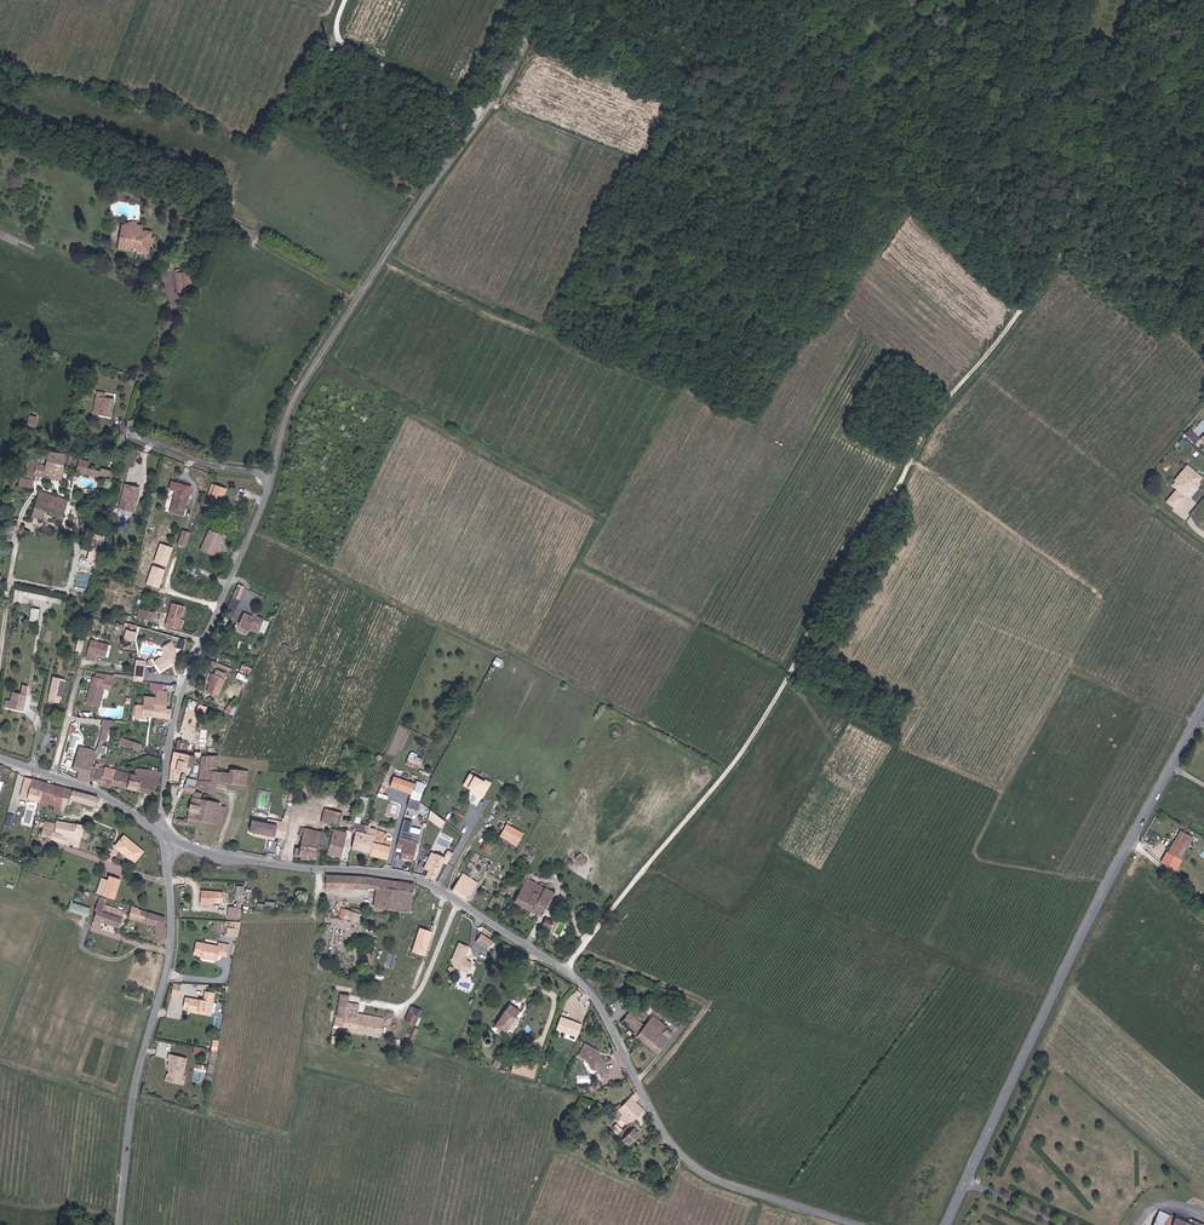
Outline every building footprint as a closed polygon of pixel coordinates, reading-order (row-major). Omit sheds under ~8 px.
[(226,217),(221,225),(242,236),(246,228),(226,217)] [(120,240),(119,247),(130,248),(131,245),(138,246),(138,249),(148,251),(149,246),(152,246),(153,239),(150,238),(151,232),(142,231),(142,227),(136,226),(136,223),(132,223),(131,228),(134,229),(134,233),(124,231),(123,240),(120,240)] [(131,228),(132,223),(122,227),(120,240),(123,240),(124,231),(134,233),(134,229),(131,228)] [(177,274),(190,272),(189,269),(174,270),(177,293),(179,292),(177,274)] [(192,291),(190,272),(177,274),(179,292),(192,291)] [(112,418),(115,400),(104,398),(105,393),(96,392),(93,415),(112,418)] [(28,416),(27,425),(35,427),(37,417),(28,416)] [(1183,434),(1195,443),(1199,437),(1188,428),(1183,434)] [(35,455),(34,459),(42,461),(41,465),(63,470),(65,454),(48,451),(47,456),(41,455),(41,458),(39,458),(39,456),(35,455)] [(79,459),(77,465),(87,468),(89,462),(79,459)] [(63,470),(41,465),(27,462),(24,478),(34,480),(34,475),(61,480),(63,470)] [(87,468),(77,465),(75,472),(110,481),(113,471),(101,468),(100,471),(87,468)] [(1178,483),(1175,481),(1172,485),(1176,489),(1165,501),(1173,508),(1180,500),(1180,496),(1182,494),(1183,495),(1187,491),(1188,493),(1193,488),(1192,486),(1195,483),(1197,483),(1201,478),(1187,466),(1182,470),(1186,474),(1178,483)] [(1186,474),(1182,470),(1174,480),(1175,481),(1178,483),(1186,474)] [(34,480),(24,478),(20,477),(18,487),(32,489),(34,480)] [(171,482),(170,489),(176,491),(170,512),(182,516),(185,505),(186,506),(191,487),(171,482)] [(125,484),(123,490),(126,490),(123,500),(121,500),(118,508),(133,512),(139,488),(125,484)] [(220,503),(225,489),(215,485),(210,500),(220,503)] [(38,492),(33,509),(44,512),(57,516),(55,521),(62,523),(68,500),(38,492)] [(44,512),(33,509),(31,517),(42,520),(44,512)] [(187,545),(191,534),(184,531),(180,543),(187,545)] [(218,541),(220,542),(222,536),(209,531),(201,550),(214,556),(216,550),(214,549),(218,541)] [(89,548),(96,550),(98,544),(91,542),(89,548)] [(90,551),(88,559),(95,561),(97,553),(90,551)] [(239,594),(245,581),(239,578),(234,591),(239,594)] [(22,596),(23,591),(14,589),(13,603),(20,604),(22,596)] [(60,599),(30,593),(29,598),(60,604),(60,599)] [(178,630),(181,620),(180,619),(184,607),(172,603),(165,626),(178,630)] [(141,609),(139,617),(153,621),(155,612),(142,609),(142,610),(141,609)] [(249,630),(250,628),(259,632),(264,620),(252,615),(251,617),(243,613),(238,625),(249,630)] [(128,649),(131,640),(135,641),(138,631),(126,627),(120,646),(128,649)] [(97,655),(97,656),(105,658),(108,645),(90,641),(87,652),(97,655)] [(160,647),(163,651),(162,656),(153,661),(160,671),(172,662),(175,649),(169,641),(160,647)] [(97,655),(87,652),(86,658),(96,661),(97,656),(97,655)] [(136,658),(135,677),(145,677),(146,659),(136,658)] [(251,675),(253,668),(243,663),(240,671),(251,675)] [(225,679),(214,674),(210,685),(207,693),(218,697),(225,679)] [(53,677),(49,695),(60,697),(64,679),(53,677)] [(93,684),(91,684),(86,705),(99,708),(104,689),(105,689),(107,680),(95,677),(93,684)] [(12,693),(10,702),(6,701),(5,707),(23,711),(28,687),(22,686),(21,694),(12,693)] [(156,691),(155,698),(154,705),(154,707),(166,709),(168,692),(156,691)] [(143,697),(143,705),(154,705),(155,698),(143,697)] [(189,699),(181,724),(194,728),(200,712),(197,711),(200,702),(189,699)] [(227,703),(224,712),(230,715),(232,709),(230,708),(231,705),(232,703),(230,702),(229,704),(227,703)] [(198,712),(206,714),(208,705),(200,703),(198,712)] [(154,705),(143,705),(143,708),(142,716),(153,717),(154,707),(154,705)] [(142,716),(143,708),(135,707),(134,718),(142,719),(142,716)] [(170,720),(172,710),(166,709),(154,707),(153,717),(170,720)] [(102,718),(100,739),(110,740),(112,719),(102,718)] [(118,742),(117,745),(138,752),(141,744),(125,739),(123,744),(118,742)] [(101,745),(97,744),(96,751),(93,760),(103,763),(105,754),(107,755),(109,747),(101,745)] [(76,780),(88,783),(88,780),(92,766),(93,760),(96,751),(78,746),(72,770),(78,771),(76,780)] [(180,755),(174,753),(171,768),(185,772),(188,756),(180,754),(180,755)] [(201,756),(198,781),(217,783),(247,786),(249,771),(230,769),(229,773),(217,772),(219,755),(201,756)] [(415,758),(414,761),(408,758),(406,762),(418,768),(421,761),(415,758)] [(95,767),(92,766),(88,780),(100,782),(99,786),(110,788),(111,785),(115,770),(115,769),(105,767),(105,769),(99,768),(100,764),(96,763),(95,767)] [(160,787),(161,772),(138,768),(136,775),(115,770),(111,785),(151,795),(153,786),(160,787)] [(484,798),(493,781),(471,771),(464,785),(472,788),(470,791),(484,798)] [(30,788),(32,779),(25,777),(20,796),(32,799),(39,801),(42,792),(30,788)] [(390,787),(411,794),(414,785),(393,778),(390,787)] [(55,785),(32,779),(30,788),(42,792),(52,795),(55,785)] [(217,783),(198,781),(197,790),(215,794),(217,783)] [(188,819),(197,821),(203,799),(204,794),(194,792),(196,786),(185,784),(183,790),(190,791),(189,793),(193,794),(187,819),(188,819)] [(52,795),(42,792),(39,801),(54,806),(53,812),(59,814),(59,812),(65,788),(55,785),(52,795)] [(95,807),(98,798),(65,788),(59,812),(63,813),(66,806),(67,806),(68,799),(95,807)] [(38,810),(39,801),(32,799),(30,809),(38,810)] [(203,799),(197,821),(220,825),(221,822),(223,822),(226,807),(220,805),(220,803),(203,799)] [(360,803),(356,814),(364,816),(369,800),(366,799),(364,805),(360,803)] [(467,815),(471,817),(476,807),(472,805),(467,815)] [(38,810),(30,809),(28,817),(36,818),(38,810)] [(348,830),(352,831),(354,824),(355,818),(351,818),(352,814),(346,813),(345,814),(325,809),(321,823),(328,824),(325,834),(310,831),(310,832),(309,832),(309,831),(301,828),(300,832),(304,834),(302,837),(299,849),(295,848),(294,855),(316,859),(318,847),(327,849),(333,826),(337,827),(339,820),(344,821),(343,822),(349,824),(348,830)] [(441,827),(447,820),(433,810),(427,817),(441,827)] [(6,825),(14,826),(16,814),(8,813),(6,825)] [(277,825),(252,820),(250,832),(275,837),(276,835),(281,836),(283,827),(282,823),(278,822),(277,825)] [(71,847),(79,848),(81,840),(72,838),(54,832),(52,832),(54,823),(44,821),(44,823),(43,826),(42,827),(40,836),(46,838),(45,841),(50,842),(50,839),(71,847)] [(72,838),(77,824),(56,821),(54,832),(72,838)] [(77,824),(72,838),(81,840),(84,827),(84,826),(77,824)] [(356,832),(365,833),(367,826),(358,824),(356,832)] [(500,836),(517,845),(524,834),(506,824),(500,836)] [(84,827),(81,840),(83,841),(84,839),(86,839),(89,828),(84,827)] [(327,854),(340,857),(346,832),(333,829),(327,854)] [(369,834),(366,833),(365,840),(355,838),(354,838),(352,848),(370,853),(388,857),(391,845),(383,843),(383,840),(385,833),(376,831),(375,834),(370,832),(369,834)] [(1193,837),(1182,831),(1176,842),(1175,841),(1167,853),(1166,853),(1160,862),(1173,873),(1180,861),(1179,860),(1188,844),(1189,844),(1193,837)] [(366,833),(365,833),(356,832),(355,838),(365,840),(366,833)] [(407,834),(400,832),(396,849),(402,850),(400,857),(413,861),(417,844),(418,844),(419,839),(407,835),(407,834)] [(134,847),(135,846),(124,837),(115,847),(133,862),(141,853),(134,847)] [(480,849),(484,851),(489,843),(485,841),(480,849)] [(426,876),(435,880),(445,857),(436,853),(426,876)] [(463,873),(451,891),(467,901),(478,883),(463,873)] [(373,907),(395,910),(398,890),(395,889),(397,881),(363,877),(326,875),(325,889),(344,889),(367,890),(368,888),(376,889),(373,907)] [(114,899),(120,880),(109,876),(103,895),(114,899)] [(554,892),(534,882),(527,878),(514,902),(542,916),(554,892)] [(398,890),(395,910),(410,912),(414,884),(397,881),(395,889),(398,890)] [(200,904),(210,904),(211,902),(222,903),(223,893),(201,891),(200,904)] [(265,903),(258,902),(257,907),(275,909),(276,901),(265,900),(265,903)] [(68,910),(88,916),(91,907),(71,901),(68,910)] [(105,905),(97,902),(94,911),(96,911),(93,919),(119,928),(125,912),(105,905)] [(129,918),(138,921),(142,911),(131,906),(129,918)] [(339,911),(337,911),(338,908),(332,906),(330,914),(338,916),(339,912),(338,912),(339,911)] [(229,907),(228,917),(236,918),(237,908),(229,907)] [(350,911),(345,909),(343,917),(342,918),(347,920),(347,919),(358,923),(360,916),(362,916),(363,912),(351,908),(350,911)] [(142,911),(138,921),(155,925),(158,915),(142,911)] [(165,917),(158,915),(155,925),(155,936),(165,938),(165,927),(164,927),(165,917)] [(546,918),(543,924),(549,928),(551,924),(562,930),(565,923),(561,921),(560,923),(554,920),(552,922),(546,918)] [(426,955),(434,930),(420,926),(412,951),(426,955)] [(227,935),(232,936),(236,936),(237,930),(228,928),(227,935)] [(476,941),(487,949),(492,941),(482,934),(476,941)] [(216,960),(217,955),(217,953),(222,953),(221,956),(227,957),(229,945),(219,943),(218,946),(196,942),(194,954),(202,955),(201,958),(216,960)] [(465,961),(464,958),(468,948),(459,943),(452,958),(453,959),(453,960),(451,960),(453,968),(455,968),(455,969),(465,973),(468,972),(471,967),(470,963),(465,961)] [(172,995),(180,995),(181,983),(173,983),(172,995)] [(669,999),(672,992),(660,987),(658,990),(659,991),(653,1000),(651,999),(646,1005),(650,1008),(651,1007),(653,1008),(657,1003),(655,1002),(662,994),(666,996),(665,998),(669,999)] [(187,1011),(201,1013),(201,1012),(207,1013),(208,1014),(210,1002),(213,1003),(214,993),(205,991),(204,1000),(200,999),(200,1000),(185,998),(183,1007),(187,1007),(187,1011)] [(340,993),(338,1001),(348,1002),(349,995),(340,993)] [(348,1002),(338,1001),(334,1025),(381,1034),(384,1019),(358,1014),(359,1004),(348,1002)] [(408,1012),(419,1016),(422,1010),(411,1005),(408,1012)] [(510,1005),(506,1011),(505,1010),(495,1026),(505,1033),(519,1011),(510,1005)] [(415,1025),(419,1016),(408,1012),(405,1020),(415,1025)] [(620,1024),(650,1048),(655,1042),(640,1030),(642,1029),(640,1022),(629,1013),(620,1024)] [(655,1042),(650,1048),(657,1054),(666,1042),(660,1037),(666,1029),(668,1028),(653,1015),(642,1029),(640,1030),(655,1042)] [(578,1036),(582,1024),(560,1016),(556,1028),(578,1036)] [(412,1040),(415,1041),(420,1029),(415,1027),(409,1041),(411,1042),(412,1040)] [(660,1037),(666,1042),(673,1034),(666,1029),(660,1037)] [(586,1044),(579,1055),(588,1060),(592,1068),(596,1070),(598,1069),(603,1077),(610,1074),(598,1051),(586,1044)] [(168,1066),(169,1067),(172,1068),(171,1071),(170,1071),(168,1081),(179,1084),(181,1077),(182,1077),(187,1058),(169,1055),(168,1060),(169,1060),(168,1066)] [(502,1064),(504,1060),(497,1056),(492,1065),(503,1071),(505,1066),(502,1064)] [(515,1062),(514,1074),(537,1075),(538,1064),(515,1062)] [(623,1130),(618,1136),(627,1146),(639,1133),(641,1130),(632,1122),(644,1110),(635,1102),(639,1097),(636,1091),(616,1111),(621,1115),(618,1118),(627,1126),(623,1130)] [(613,1131),(618,1136),(623,1130),(616,1124),(613,1127),(615,1129),(613,1131)] [(1159,1211),(1154,1224),(1193,1224),(1159,1211)]
